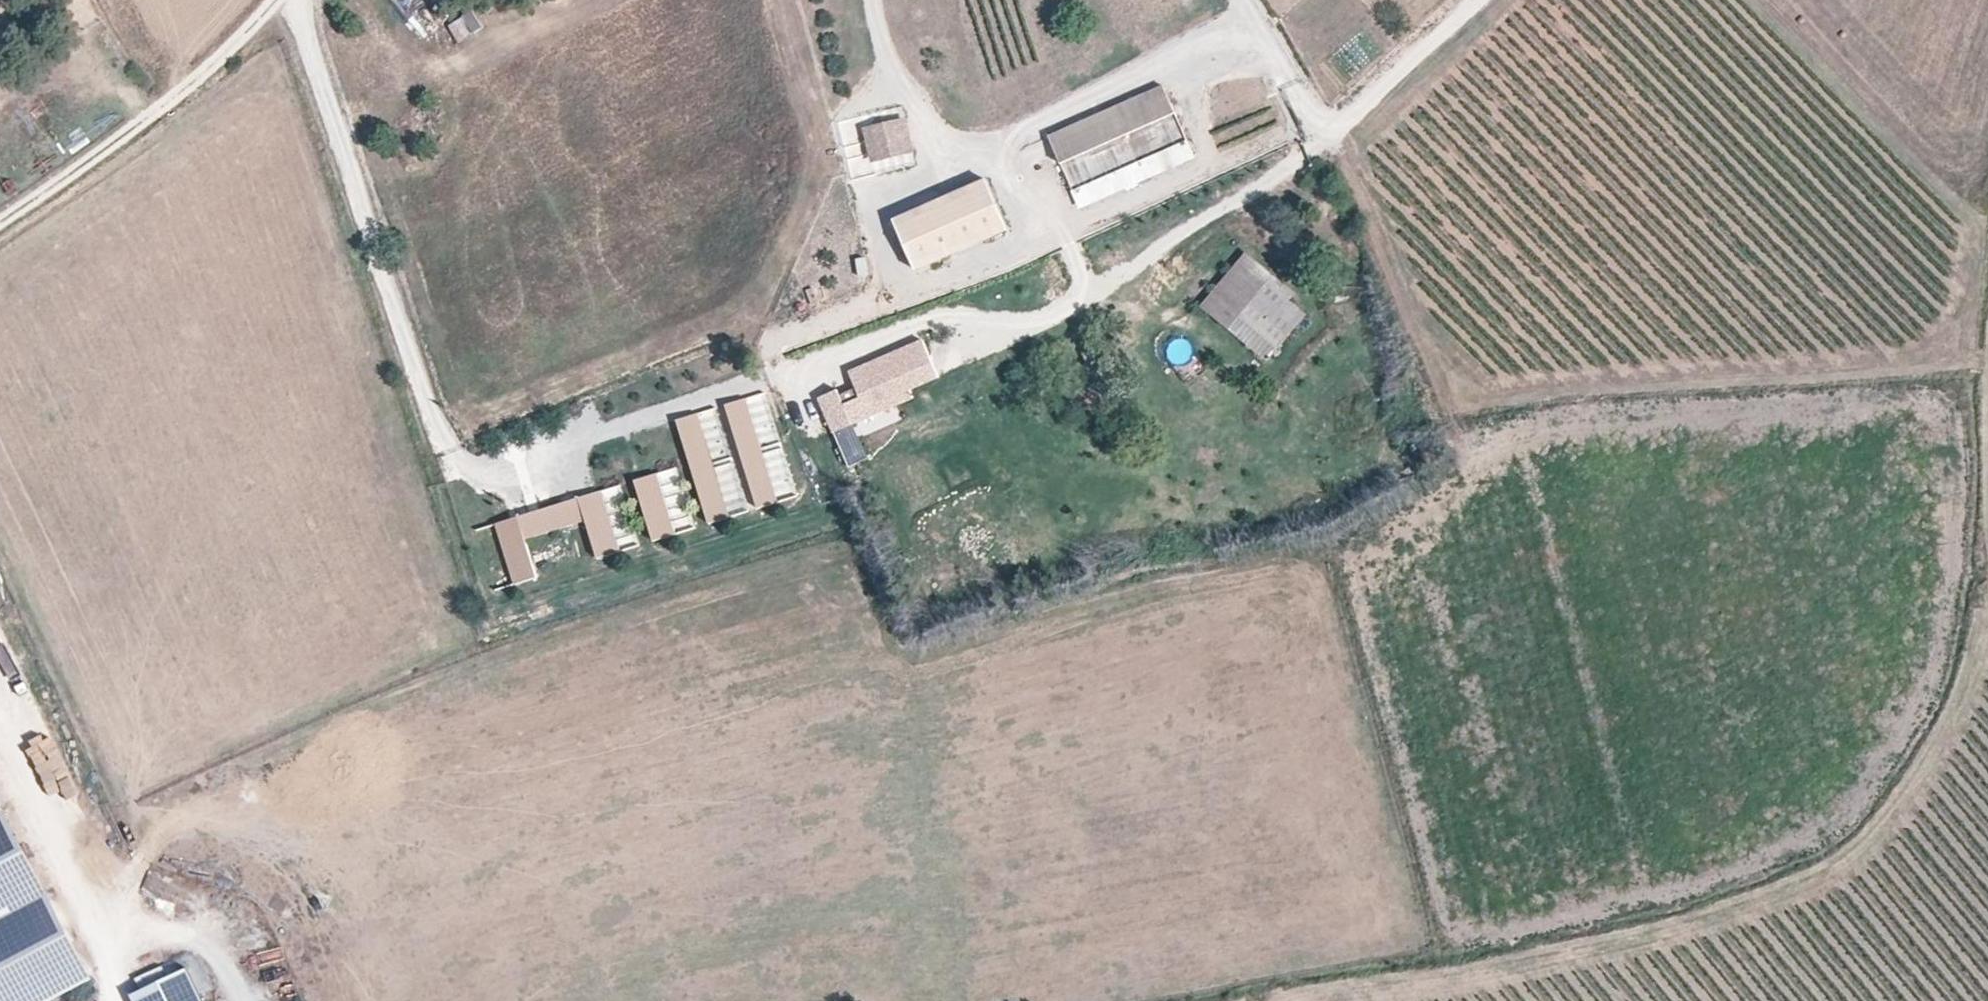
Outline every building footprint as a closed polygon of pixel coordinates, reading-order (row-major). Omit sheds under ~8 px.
[(473,10),(447,26),(457,43),(484,27),(473,10)] [(1185,139),(1164,89),(1049,136),(1070,186),(1185,139)] [(912,150),(905,121),(866,131),(873,159),(912,150)] [(916,270),(1008,230),(987,180),(894,221),(916,270)] [(1295,295),(1246,253),(1202,306),(1266,360),(1304,315),(1289,302),(1295,295)] [(748,396),(726,403),(760,507),(782,500),(748,396)] [(729,517),(697,414),(677,420),(709,524),(729,517)] [(657,473),(635,480),(656,542),(677,535),(657,473)] [(620,552),(601,491),(496,524),(515,585),(537,578),(525,539),(586,520),(597,559),(620,552)] [(0,798),(0,1000),(54,1000),(95,979),(0,798)] [(281,957),(280,946),(246,947),(247,959),(281,957)] [(187,969),(132,995),(134,1000),(202,1000),(187,969)]
